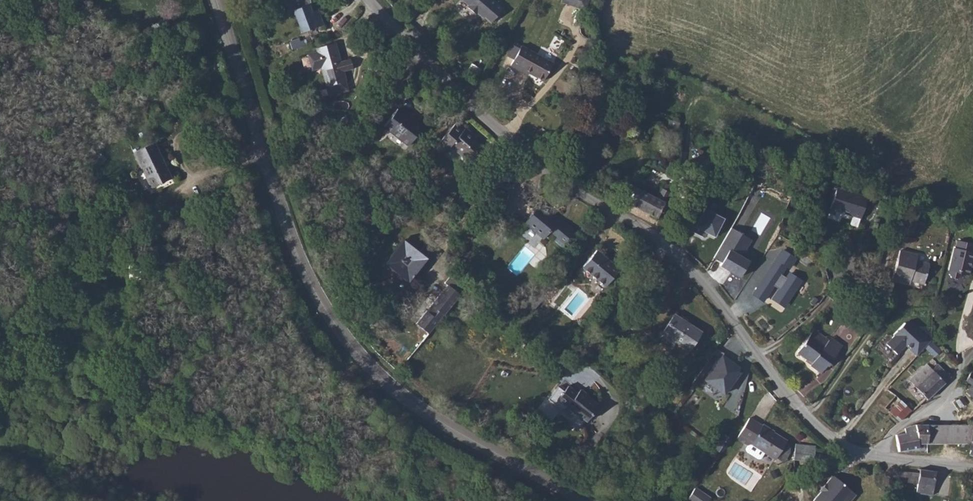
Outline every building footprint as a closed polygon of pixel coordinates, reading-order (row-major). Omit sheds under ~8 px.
[(298,23),(300,22),(304,32),(323,25),(318,9),(311,12),(309,5),(311,4),(311,0),(289,0),(285,2),(289,12),(293,11),(298,23)] [(469,6),(467,7),(476,15),(477,13),(484,19),(485,18),(491,23),(504,9),(494,0),(462,0),(469,6)] [(562,2),(585,10),(588,0),(562,0),(562,2)] [(340,61),(335,43),(316,48),(317,52),(308,54),(312,70),(321,67),(327,86),(346,81),(343,72),(353,69),(350,59),(340,61)] [(514,60),(520,49),(514,46),(508,57),(514,60)] [(520,49),(514,60),(511,65),(518,69),(519,67),(529,73),(543,81),(553,63),(521,46),(520,49)] [(346,81),(327,86),(329,96),(348,90),(346,81)] [(411,119),(397,109),(384,125),(409,144),(421,129),(410,120),(411,119)] [(680,122),(669,119),(666,128),(677,131),(680,122)] [(463,130),(456,123),(438,144),(446,151),(451,146),(469,162),(482,146),(475,140),(476,138),(465,128),(463,130)] [(151,188),(172,178),(154,142),(134,152),(151,188)] [(703,155),(688,163),(694,173),(709,165),(703,155)] [(172,178),(151,188),(148,190),(150,195),(174,183),(172,178)] [(634,187),(626,202),(663,221),(671,205),(665,202),(673,187),(665,183),(657,198),(634,187)] [(857,227),(866,197),(836,188),(830,208),(852,216),(849,225),(857,227)] [(560,217),(542,202),(524,223),(543,239),(550,231),(557,237),(554,241),(563,248),(577,231),(565,221),(561,225),(557,221),(560,217)] [(741,277),(750,261),(742,257),(752,240),(731,228),(714,258),(723,263),(722,266),(741,277)] [(403,240),(385,263),(408,282),(427,258),(403,240)] [(958,241),(956,248),(954,248),(949,270),(950,271),(949,274),(951,277),(957,279),(960,277),(960,273),(968,275),(970,268),(971,268),(972,267),(972,260),(972,256),(972,252),(972,247),(972,244),(958,241)] [(157,246),(152,248),(158,262),(164,260),(157,246)] [(619,269),(596,250),(582,267),(605,287),(619,269)] [(773,298),(784,305),(800,281),(789,274),(786,278),(780,274),(786,265),(789,267),(795,259),(782,250),(753,294),(763,301),(773,285),(779,289),(773,298)] [(917,255),(900,251),(892,279),(909,283),(910,280),(923,284),(929,264),(915,260),(917,255)] [(428,334),(465,288),(450,276),(444,283),(447,285),(416,323),(428,334)] [(701,331),(674,314),(661,333),(688,351),(701,331)] [(905,323),(894,334),(895,335),(886,344),(897,354),(902,349),(902,346),(906,345),(916,356),(931,340),(912,323),(905,323)] [(834,358),(833,358),(822,350),(829,341),(814,329),(797,353),(812,363),(810,365),(821,373),(827,365),(828,366),(834,358)] [(822,350),(833,358),(842,346),(831,338),(829,341),(822,350)] [(706,383),(726,397),(745,370),(724,356),(706,383)] [(914,385),(920,391),(927,399),(951,377),(937,364),(932,369),(927,364),(906,384),(910,389),(914,385)] [(914,385),(910,389),(909,390),(909,391),(915,396),(920,391),(914,385)] [(577,393),(568,386),(564,391),(558,387),(548,399),(560,409),(566,407),(576,415),(577,414),(586,421),(592,414),(591,413),(598,405),(587,396),(587,395),(580,389),(577,393)] [(915,396),(909,391),(900,399),(911,411),(912,411),(922,403),(915,396)] [(885,407),(899,421),(911,411),(900,399),(896,395),(885,407)] [(962,397),(956,401),(961,408),(967,404),(962,397)] [(762,426),(749,418),(737,438),(747,445),(745,449),(746,452),(757,459),(761,459),(765,452),(775,459),(776,458),(786,443),(787,441),(762,426)] [(896,435),(899,452),(919,448),(919,444),(916,425),(908,427),(905,428),(906,433),(896,435)] [(919,444),(928,443),(928,425),(916,425),(919,444)] [(928,443),(972,443),(972,426),(972,425),(928,425),(928,443)] [(786,443),(776,458),(783,462),(790,452),(791,446),(786,443)] [(794,460),(814,462),(815,446),(795,444),(794,460)] [(932,495),(936,471),(920,469),(919,473),(918,484),(916,493),(932,495)] [(918,484),(919,473),(899,472),(898,481),(918,484)] [(856,494),(833,475),(827,483),(827,484),(813,500),(814,500),(850,500),(856,494)] [(688,498),(693,500),(708,500),(712,495),(695,486),(688,498)]
